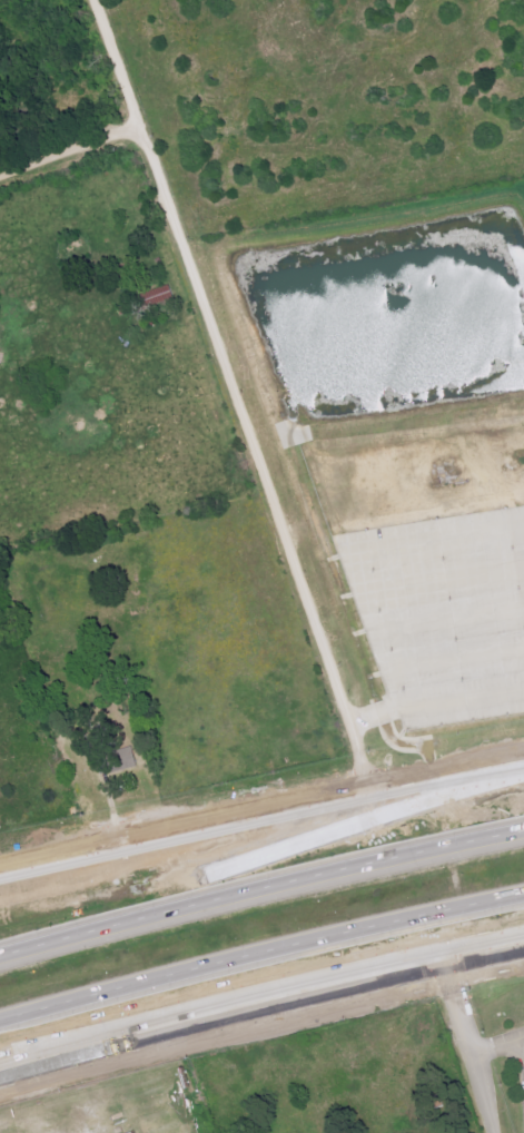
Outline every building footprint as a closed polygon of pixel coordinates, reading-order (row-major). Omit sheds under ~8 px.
[(144,293),(147,306),(174,300),(171,287),(144,293)] [(116,774),(140,766),(133,747),(109,756),(116,774)]
